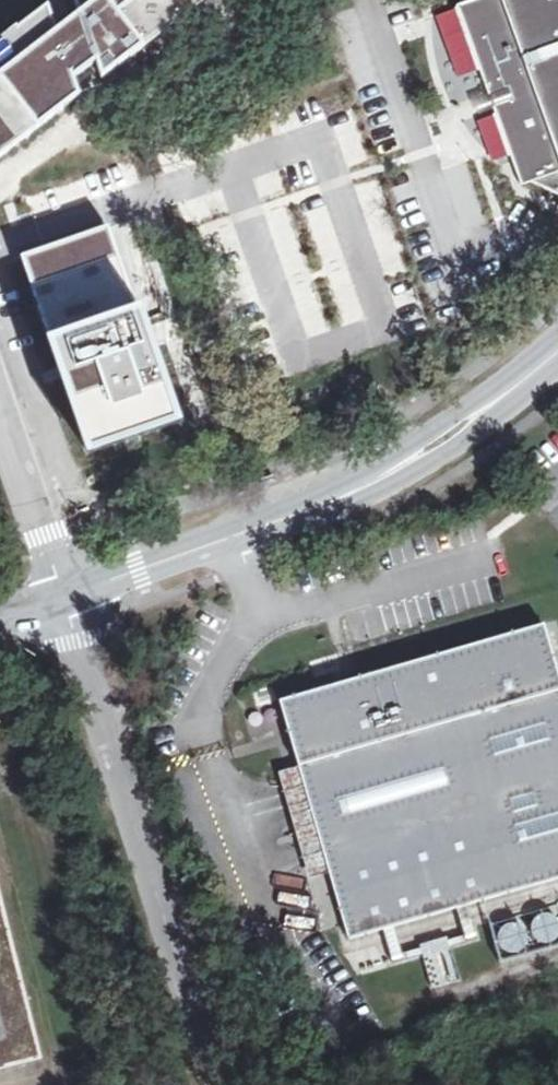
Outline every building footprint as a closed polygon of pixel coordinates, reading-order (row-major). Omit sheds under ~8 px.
[(79,12),(56,31),(46,6),(0,42),(0,156),(77,95),(73,78),(97,65),(101,78),(202,0),(74,0),(79,12)] [(535,186),(557,197),(557,0),(486,0),(461,10),(521,180),(535,186)] [(525,190),(535,186),(521,180),(525,190)] [(117,227),(25,261),(106,480),(199,445),(117,227)] [(273,476),(249,484),(252,492),(276,484),(273,476)] [(283,703),(350,941),(557,880),(557,668),(546,626),(361,680),(345,685),(283,703)] [(345,685),(361,680),(358,671),(350,674),(342,676),(345,685)] [(405,929),(410,945),(440,936),(438,929),(455,924),(453,915),(405,929)] [(531,928),(544,951),(557,943),(557,924),(553,916),(531,928)] [(35,1063),(0,919),(0,1071),(35,1063)] [(499,933),(508,960),(531,953),(522,926),(499,933)]
